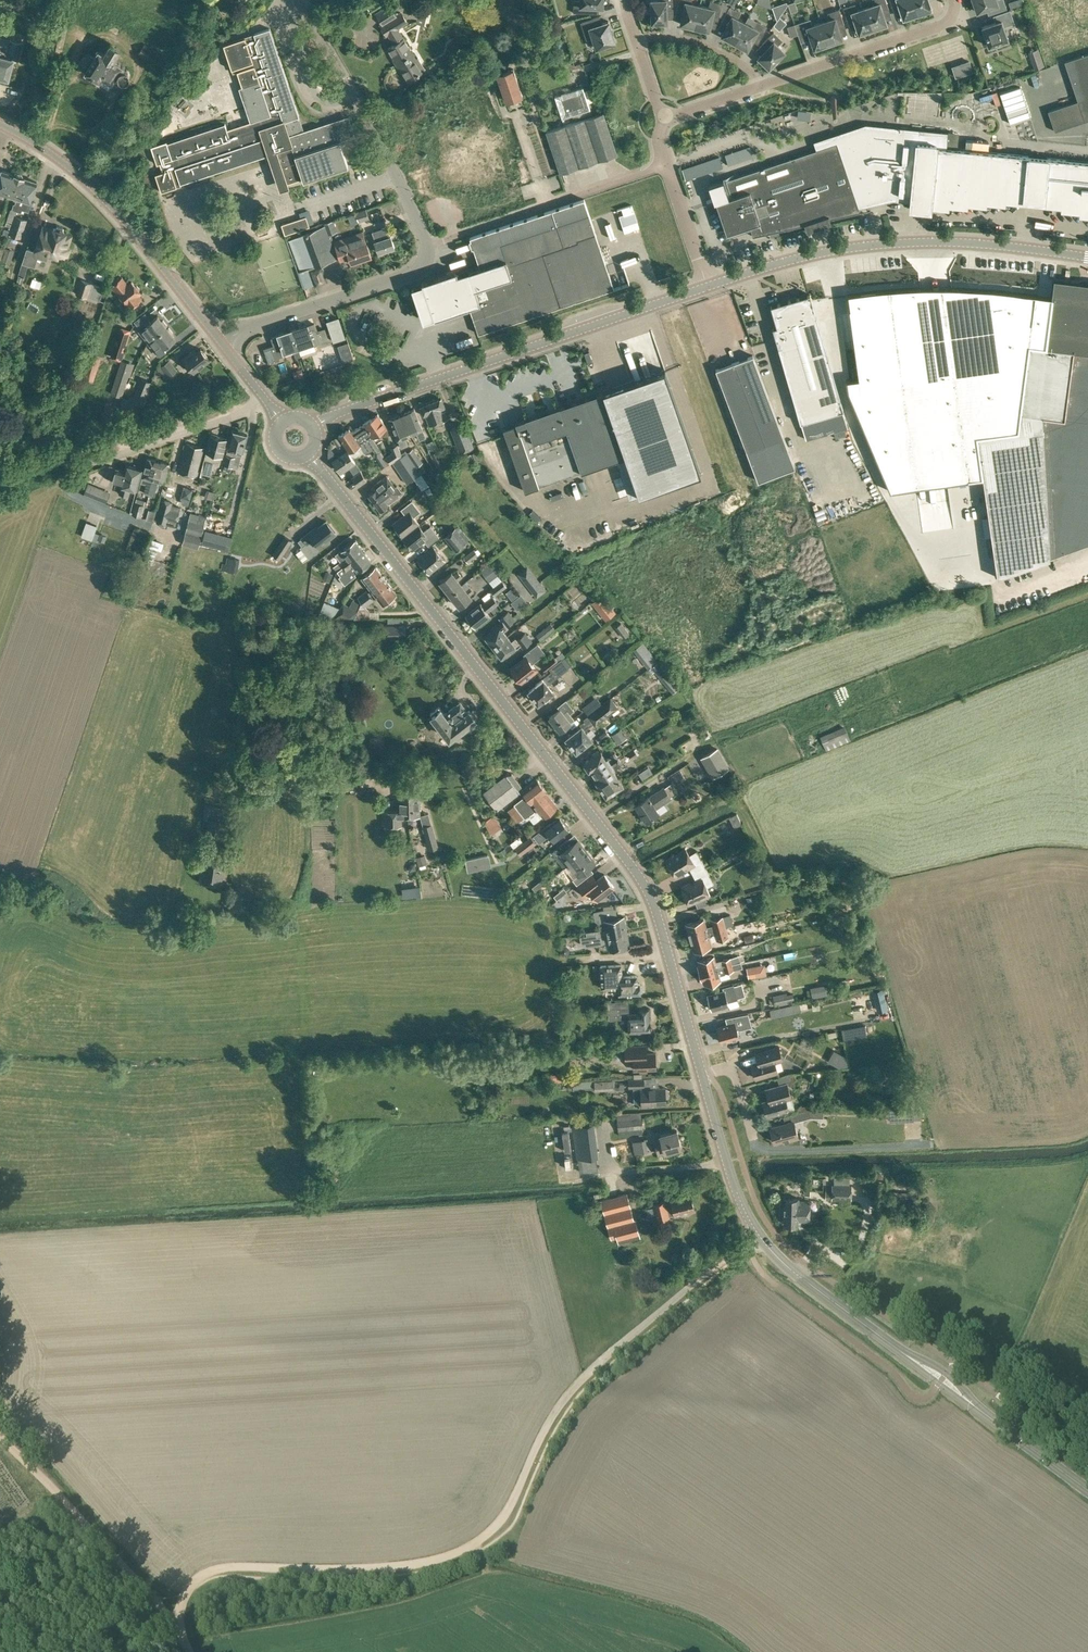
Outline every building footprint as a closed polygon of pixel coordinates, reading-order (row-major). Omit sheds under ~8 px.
[(603,0),(580,0),(575,0),(574,0),(573,12),(590,13),(590,6),(603,7),(603,0)] [(667,22),(667,9),(673,9),(673,0),(651,0),(652,23),(667,22)] [(691,3),(692,0),(679,0),(677,9),(683,11),(680,24),(695,27),(700,5),(691,3)] [(889,9),(886,0),(873,0),(874,4),(866,7),(873,29),(887,24),(883,12),(889,9)] [(913,0),(890,0),(893,8),(899,6),(903,18),(917,13),(913,0)] [(917,13),(931,9),(928,0),(913,0),(917,13)] [(977,12),(989,7),(991,14),(1007,8),(1004,0),(973,0),(977,12)] [(700,5),(695,27),(709,30),(712,18),(718,19),(722,3),(710,1),(709,7),(700,5)] [(397,15),(390,4),(375,14),(382,24),(380,25),(386,35),(388,34),(394,44),(388,48),(401,69),(402,68),(406,75),(407,74),(410,78),(424,69),(417,59),(416,59),(397,28),(398,27),(397,26),(406,21),(401,12),(397,15)] [(411,16),(417,18),(418,18),(420,10),(421,6),(414,4),(411,16)] [(873,29),(866,7),(857,10),(855,4),(843,8),(849,23),(855,21),(859,33),(873,29)] [(745,22),(737,18),(740,12),(730,6),(722,21),(728,24),(721,35),(734,42),(745,22)] [(774,13),(776,20),(777,21),(780,16),(781,16),(778,7),(772,8),(774,13)] [(838,27),(844,25),(839,9),(828,13),(830,19),(821,22),(828,44),(842,39),(838,27)] [(982,27),(984,33),(986,39),(989,46),(991,45),(991,48),(1001,45),(1000,42),(1008,39),(1004,26),(1014,23),(1010,10),(996,15),(998,21),(982,27)] [(600,16),(581,22),(586,39),(592,37),(596,48),(604,46),(604,48),(607,49),(610,47),(612,47),(614,45),(613,43),(615,42),(608,21),(602,23),(600,16)] [(779,30),(787,23),(780,16),(777,21),(776,20),(773,25),(779,30)] [(69,20),(56,17),(55,24),(68,27),(69,20)] [(748,17),(745,22),(734,42),(747,49),(754,38),(759,41),(767,27),(748,17)] [(828,44),(821,22),(812,25),(810,19),(799,23),(804,38),(810,36),(814,48),(828,44)] [(66,34),(68,27),(55,24),(53,31),(66,34)] [(166,141),(152,146),(157,163),(159,162),(162,172),(155,174),(156,175),(161,190),(162,191),(177,186),(174,178),(178,176),(180,183),(265,155),(268,154),(272,168),(282,165),(288,183),(302,178),(304,181),(348,166),(344,152),(340,140),(355,135),(349,115),(304,130),(299,116),(270,28),(244,36),(245,37),(224,44),(232,69),(238,67),(239,71),(237,71),(242,86),(239,87),(246,107),(246,108),(250,121),(229,128),(227,129),(225,123),(167,143),(166,141)] [(65,40),(66,34),(53,31),(52,38),(65,40)] [(769,68),(785,51),(778,45),(782,40),(774,32),(762,43),(767,48),(758,57),(769,68)] [(9,78),(9,77),(12,65),(14,58),(19,59),(23,43),(24,41),(0,35),(0,76),(9,78)] [(63,47),(65,40),(52,38),(50,44),(63,47)] [(114,59),(120,49),(111,43),(104,53),(99,50),(94,56),(88,52),(85,56),(82,57),(78,63),(79,67),(109,85),(112,81),(116,73),(118,75),(119,76),(119,77),(120,78),(121,79),(122,79),(123,80),(124,80),(125,80),(126,79),(127,79),(128,78),(129,78),(129,77),(130,76),(130,75),(130,74),(130,73),(130,72),(129,71),(129,70),(128,69),(127,69),(126,68),(125,68),(124,68),(121,66),(122,64),(114,59)] [(153,64),(160,52),(145,43),(137,55),(153,64)] [(1065,61),(1078,101),(1048,111),(1055,131),(1087,120),(1087,53),(1065,61)] [(958,73),(975,67),(971,57),(955,62),(958,73)] [(505,102),(523,96),(514,68),(496,73),(505,102)] [(1021,83),(1001,90),(1011,120),(1032,114),(1021,83)] [(589,109),(582,87),(555,96),(562,118),(589,109)] [(806,111),(736,130),(739,141),(753,138),(756,150),(771,146),(768,133),(785,129),(783,123),(794,121),(795,124),(802,122),(802,123),(809,121),(806,111)] [(561,173),(617,154),(603,112),(547,130),(561,173)] [(1042,205),(1060,207),(1060,210),(1079,212),(1078,215),(1087,216),(1087,162),(956,149),(947,148),(949,132),(866,123),(813,141),(816,150),(723,181),(709,186),(714,203),(718,201),(729,232),(750,225),(753,236),(804,224),(829,219),(860,212),(859,208),(894,200),(911,201),(910,208),(929,210),(930,207),(948,209),(949,206),(967,208),(968,204),(986,206),(987,203),(1005,205),(1006,202),(1024,203),(1024,200),(1042,202),(1042,205)] [(442,146),(460,139),(455,125),(437,132),(442,146)] [(437,150),(442,164),(459,158),(455,144),(437,150)] [(485,192),(499,188),(491,151),(477,154),(485,192)] [(14,174),(2,169),(0,176),(0,198),(0,197),(4,198),(6,194),(8,195),(11,186),(10,186),(14,174)] [(443,193),(460,187),(462,193),(476,188),(470,170),(453,175),(452,169),(437,174),(443,193)] [(523,170),(501,172),(503,191),(519,189),(518,180),(524,179),(523,170)] [(17,210),(17,211),(28,178),(14,174),(10,186),(11,186),(8,195),(17,198),(15,203),(14,203),(12,208),(11,208),(6,224),(9,225),(9,228),(11,229),(16,216),(17,210)] [(32,202),(31,201),(37,181),(28,178),(17,211),(22,212),(23,209),(29,212),(32,202)] [(416,286),(413,287),(423,320),(433,317),(433,319),(469,307),(478,333),(478,334),(480,333),(614,288),(609,272),(584,199),(573,203),(570,204),(559,207),(556,208),(527,218),(524,219),(513,223),(510,224),(499,227),(499,228),(496,229),(496,228),(493,229),(485,232),(482,233),(470,237),(471,240),(469,240),(472,249),(473,248),(480,267),(458,275),(456,270),(416,284),(416,286)] [(359,222),(369,219),(366,209),(355,212),(359,222)] [(624,232),(639,228),(634,210),(619,215),(624,232)] [(11,229),(10,234),(21,238),(27,220),(16,216),(11,229)] [(285,234),(309,226),(306,216),(281,224),(285,234)] [(300,271),(338,257),(329,234),(338,231),(334,220),(324,223),(325,226),(289,240),(300,271)] [(67,230),(53,225),(52,228),(44,225),(36,247),(37,247),(36,250),(27,247),(22,262),(18,275),(19,275),(16,283),(22,285),(25,277),(28,264),(35,266),(38,256),(47,259),(50,252),(58,255),(59,253),(64,255),(65,254),(67,254),(69,248),(68,245),(71,235),(67,233),(68,231),(67,230)] [(390,235),(387,226),(372,231),(375,240),(375,241),(379,253),(395,247),(391,235),(390,235)] [(341,260),(349,257),(352,264),(354,265),(360,263),(360,261),(360,259),(372,255),(370,250),(369,250),(362,231),(353,235),(353,234),(339,239),(334,241),(341,260)] [(738,246),(742,244),(739,232),(734,233),(738,246)] [(316,284),(326,280),(321,266),(311,269),(316,284)] [(120,278),(118,276),(112,281),(113,283),(111,285),(130,308),(143,299),(139,294),(142,292),(133,281),(128,284),(122,276),(120,278)] [(106,297),(107,293),(103,292),(105,287),(93,283),(93,282),(80,278),(75,293),(88,298),(88,297),(100,301),(102,296),(106,297)] [(977,437),(983,478),(989,517),(991,537),(997,577),(1050,559),(1087,545),(1087,279),(1084,278),(1083,284),(1054,280),(1052,296),(1046,346),(1029,344),(1020,413),(1018,431),(977,437)] [(859,379),(844,381),(891,491),(983,478),(977,437),(1018,431),(1020,413),(1029,344),(1046,346),(1052,296),(1036,294),(1003,292),(980,289),(951,288),(956,324),(925,328),(921,288),(889,291),(869,293),(847,296),(859,379)] [(810,294),(771,306),(777,327),(773,328),(800,423),(801,422),(806,439),(847,427),(843,410),(844,410),(810,294)] [(151,321),(149,319),(150,318),(145,312),(141,316),(134,321),(145,335),(144,335),(149,341),(167,327),(158,315),(151,321)] [(293,329),(299,347),(313,342),(314,344),(328,340),(324,328),(317,331),(314,323),(308,325),(308,324),(293,329)] [(121,360),(126,347),(131,331),(120,327),(110,357),(121,360)] [(149,341),(147,342),(158,356),(160,354),(160,355),(165,351),(166,351),(171,347),(169,344),(176,338),(167,327),(149,341)] [(298,347),(299,347),(293,329),(278,334),(278,335),(271,337),(274,345),(264,348),(269,362),(279,359),(278,356),(285,354),(284,352),(294,349),(296,357),(301,355),(298,347)] [(576,343),(578,350),(591,348),(589,340),(576,343)] [(349,342),(338,345),(343,362),(354,358),(349,342)] [(210,360),(201,348),(196,352),(194,349),(183,357),(184,358),(179,361),(184,367),(188,364),(194,372),(210,360)] [(495,367),(523,359),(521,352),(493,361),(495,367)] [(94,381),(101,358),(89,354),(81,377),(94,381)] [(753,355),(716,369),(757,481),(795,467),(753,355)] [(169,377),(178,370),(169,359),(160,366),(161,367),(157,370),(162,376),(165,373),(169,377)] [(293,370),(295,377),(303,375),(301,368),(293,370)] [(134,395),(131,396),(142,404),(148,388),(138,384),(134,395)] [(626,456),(603,391),(560,406),(525,418),(516,422),(516,424),(514,424),(506,427),(503,428),(525,491),(528,490),(536,487),(539,486),(581,471),(626,456)] [(445,410),(444,408),(445,407),(442,398),(420,406),(423,416),(424,415),(429,426),(449,418),(445,410)] [(402,413),(410,434),(416,432),(419,440),(426,437),(423,429),(414,408),(402,413)] [(374,436),(387,427),(378,413),(365,422),(374,436)] [(410,435),(410,434),(402,413),(389,418),(398,440),(401,448),(408,445),(405,437),(410,435)] [(348,450),(349,452),(360,445),(366,454),(373,449),(375,453),(374,454),(383,467),(390,462),(386,456),(385,457),(381,451),(372,437),(374,436),(365,422),(352,431),(350,428),(338,435),(348,450)] [(471,447),(469,442),(463,425),(451,429),(458,447),(460,452),(471,447)] [(243,452),(248,434),(232,430),(228,448),(226,454),(224,464),(226,464),(224,470),(230,471),(232,467),(231,467),(231,466),(233,466),(236,456),(235,456),(237,450),(243,452)] [(217,435),(218,433),(212,432),(211,434),(206,451),(201,472),(211,475),(214,462),(220,461),(222,456),(227,438),(217,435)] [(197,477),(205,448),(186,443),(178,471),(197,477)] [(390,463),(402,455),(397,444),(390,446),(392,452),(386,456),(390,462),(390,463)] [(406,453),(416,466),(422,462),(413,448),(406,453)] [(439,451),(444,462),(449,459),(451,458),(445,448),(444,449),(439,451)] [(444,462),(439,451),(438,449),(430,453),(437,467),(438,467),(441,474),(450,469),(446,462),(445,463),(444,462)] [(356,462),(349,452),(348,450),(333,460),(341,471),(347,468),(350,468),(354,474),(354,475),(352,476),(358,486),(367,480),(363,474),(356,462)] [(416,466),(406,453),(393,462),(407,483),(414,478),(422,490),(430,485),(416,466)] [(467,465),(475,462),(471,454),(463,457),(467,465)] [(150,495),(159,460),(149,458),(147,457),(142,477),(147,479),(143,493),(150,495)] [(159,460),(150,495),(154,496),(158,482),(164,483),(170,463),(159,460)] [(137,489),(142,469),(126,465),(125,471),(116,468),(113,481),(121,483),(119,493),(129,496),(131,488),(137,489)] [(395,486),(387,475),(372,487),(374,490),(369,494),(380,510),(397,497),(403,493),(397,485),(395,486)] [(88,483),(84,494),(88,496),(96,499),(100,488),(88,483)] [(212,499),(214,491),(207,489),(205,497),(207,498),(205,503),(209,504),(210,499),(212,499)] [(181,496),(180,498),(183,503),(189,505),(190,499),(181,496)] [(468,496),(461,500),(470,512),(475,508),(473,504),(474,504),(468,496)] [(157,521),(166,524),(167,523),(175,525),(181,506),(172,504),(172,501),(163,499),(157,521)] [(419,524),(420,523),(414,516),(420,511),(412,501),(401,509),(405,513),(392,523),(403,537),(402,537),(419,524)] [(142,517),(145,505),(135,502),(132,514),(142,517)] [(153,522),(156,511),(148,509),(146,520),(153,522)] [(967,527),(976,525),(974,509),(965,510),(967,527)] [(198,548),(199,546),(205,523),(189,519),(182,544),(198,548)] [(92,521),(85,536),(96,541),(103,526),(92,521)] [(336,532),(327,521),(315,530),(314,529),(303,537),(302,537),(298,541),(301,545),(300,546),(309,558),(319,550),(319,546),(322,544),(326,544),(330,541),(330,537),(336,532)] [(424,531),(419,524),(402,537),(412,550),(425,540),(428,545),(439,536),(431,526),(424,531)] [(469,538),(458,525),(456,528),(455,527),(444,537),(456,551),(467,541),(466,541),(469,538)] [(293,540),(285,535),(272,554),(280,559),(293,540)] [(337,571),(363,550),(355,540),(342,550),(342,549),(335,554),(340,561),(334,566),(337,571)] [(160,557),(161,545),(152,544),(151,556),(160,557)] [(430,573),(445,561),(433,547),(418,559),(430,573)] [(468,563),(479,554),(474,548),(464,557),(468,563)] [(363,550),(337,571),(341,575),(354,565),(358,571),(372,561),(363,550)] [(235,573),(238,559),(229,557),(226,571),(235,573)] [(489,581),(498,574),(490,563),(481,570),(489,581)] [(539,580),(527,565),(518,573),(532,591),(542,584),(539,580)] [(361,602),(370,595),(371,595),(374,593),(374,592),(388,582),(376,566),(361,577),(372,590),(368,592),(366,590),(358,597),(361,602)] [(137,574),(128,571),(125,581),(133,584),(137,574)] [(329,582),(333,573),(326,571),(323,579),(329,582)] [(450,594),(462,585),(458,580),(462,577),(458,571),(454,574),(452,572),(440,581),(450,594)] [(495,595),(498,593),(507,586),(502,580),(490,589),(495,595)] [(374,592),(374,593),(382,604),(396,593),(388,582),(374,592)] [(459,605),(460,606),(472,597),(470,595),(474,592),(470,586),(465,589),(462,585),(450,594),(452,596),(451,598),(457,605),(459,605)] [(528,601),(522,594),(511,602),(517,609),(528,601)] [(374,600),(371,595),(370,595),(361,602),(354,618),(370,619),(370,618),(379,618),(379,611),(370,611),(366,606),(374,600)] [(487,613),(499,603),(492,595),(481,605),(480,604),(467,614),(471,619),(470,622),(473,626),(475,625),(476,626),(490,616),(487,613)] [(606,619),(615,612),(602,596),(594,602),(606,619)] [(317,618),(334,618),(340,608),(324,601),(317,618)] [(334,618),(354,617),(357,611),(343,603),(340,608),(334,618)] [(317,618),(317,615),(313,615),(314,610),(306,610),(306,618),(317,618)] [(492,647),(507,636),(504,631),(508,627),(507,626),(515,619),(508,610),(499,618),(501,621),(498,623),(500,626),(486,637),(489,641),(488,642),(492,647)] [(541,641),(555,629),(551,623),(536,635),(541,641)] [(382,637),(406,637),(405,624),(382,625),(382,637)] [(507,636),(492,647),(496,653),(498,652),(501,656),(515,645),(517,648),(520,645),(523,648),(533,641),(525,632),(517,638),(516,637),(511,641),(507,636)] [(521,681),(537,669),(532,663),(546,652),(538,643),(523,654),(525,656),(511,668),(512,669),(510,670),(519,681),(520,680),(521,681)] [(545,670),(558,660),(553,655),(541,665),(545,670)] [(537,684),(529,691),(529,692),(533,696),(531,697),(536,703),(537,702),(538,703),(553,691),(548,684),(569,668),(568,667),(562,659),(549,668),(551,671),(543,678),(537,683),(537,684)] [(650,666),(650,667),(672,693),(680,686),(659,660),(658,660),(650,666)] [(602,704),(587,715),(588,715),(583,719),(584,721),(580,724),(582,725),(566,738),(576,751),(592,739),(585,730),(593,723),(595,726),(619,708),(610,697),(602,703),(602,704)] [(602,704),(602,703),(597,697),(582,708),(587,715),(602,704)] [(473,709),(469,709),(468,709),(461,699),(444,712),(441,708),(440,708),(438,706),(430,713),(432,715),(449,738),(467,725),(470,729),(476,725),(476,720),(475,719),(476,718),(477,714),(473,709)] [(560,731),(571,722),(574,719),(570,714),(575,710),(572,707),(566,699),(557,706),(559,709),(549,717),(560,731)] [(826,751),(850,740),(845,726),(820,736),(826,751)] [(617,744),(627,738),(621,728),(611,735),(617,744)] [(600,744),(610,735),(606,729),(595,738),(600,744)] [(638,750),(636,748),(634,749),(627,753),(631,759),(638,755),(639,754),(638,751),(638,750)] [(716,748),(701,757),(713,777),(728,768),(716,748)] [(592,775),(619,757),(615,752),(606,758),(601,750),(599,751),(598,750),(592,754),(593,756),(583,762),(589,771),(590,771),(592,775)] [(619,757),(592,775),(595,779),(606,796),(624,784),(613,769),(623,763),(619,757)] [(643,780),(653,773),(649,767),(639,773),(643,780)] [(680,770),(671,777),(676,784),(685,778),(680,770)] [(521,785),(512,773),(507,774),(507,773),(483,791),(497,810),(520,791),(518,788),(521,785)] [(513,818),(546,792),(547,791),(537,778),(522,790),(526,794),(513,804),(515,806),(509,811),(513,818)] [(648,796),(635,805),(640,812),(638,814),(642,821),(645,819),(646,821),(659,812),(657,808),(672,798),(671,797),(665,787),(664,786),(648,796)] [(402,816),(408,816),(408,799),(411,799),(410,791),(398,792),(399,810),(385,810),(385,826),(402,825),(402,816)] [(408,799),(408,816),(420,815),(420,791),(410,791),(411,799),(408,799)] [(543,817),(556,806),(546,792),(513,818),(517,822),(524,817),(525,818),(536,809),(543,817)] [(491,819),(500,832),(507,827),(498,814),(491,819)] [(561,817),(560,815),(535,834),(541,842),(550,835),(554,841),(570,829),(569,827),(570,826),(562,816),(561,817)] [(221,838),(223,824),(223,821),(209,819),(207,836),(221,838)] [(428,850),(432,849),(439,847),(432,823),(422,826),(428,850)] [(514,848),(523,842),(519,836),(510,843),(514,848)] [(520,855),(536,843),(531,836),(515,848),(520,855)] [(571,863),(586,851),(578,839),(572,844),(568,839),(551,852),(555,857),(561,853),(564,858),(566,857),(570,862),(571,863)] [(753,846),(741,851),(747,864),(759,859),(753,846)] [(498,852),(500,855),(501,857),(508,853),(505,848),(498,852)] [(693,874),(705,867),(697,850),(690,855),(686,848),(666,860),(675,876),(689,867),(693,874)] [(595,862),(586,851),(571,863),(570,862),(564,868),(569,875),(574,870),(578,875),(573,879),(577,885),(594,872),(590,867),(595,862)] [(222,883),(225,860),(205,857),(202,880),(222,883)] [(705,867),(693,874),(696,880),(681,887),(689,904),(695,901),(697,907),(709,904),(706,896),(710,895),(707,887),(714,884),(705,867)] [(614,886),(605,874),(597,881),(593,875),(579,886),(586,896),(592,892),(597,899),(614,886)] [(535,891),(546,883),(543,878),(532,887),(535,891)] [(855,894),(854,890),(844,892),(847,905),(862,901),(861,893),(855,894)] [(589,931),(586,932),(586,935),(596,935),(597,937),(607,935),(626,931),(623,916),(617,918),(615,908),(603,909),(594,911),(596,921),(599,923),(605,921),(606,929),(602,930),(601,929),(594,930),(589,931)] [(691,939),(727,929),(726,927),(734,924),(731,914),(723,916),(711,919),(713,925),(706,927),(704,919),(686,924),(691,939)] [(858,933),(867,931),(865,923),(856,925),(858,933)] [(727,929),(691,939),(693,950),(711,945),(709,936),(715,935),(717,941),(729,937),(727,929)] [(586,935),(579,936),(581,944),(583,945),(588,944),(589,946),(602,944),(602,943),(609,941),(610,950),(629,946),(626,931),(607,935),(597,937),(596,935),(586,935)] [(745,943),(754,940),(752,933),(743,936),(745,943)] [(868,939),(859,940),(860,947),(869,946),(868,939)] [(714,956),(698,961),(699,965),(698,965),(701,975),(735,965),(741,964),(741,961),(739,962),(738,956),(731,958),(731,957),(721,960),(715,962),(714,956)] [(622,976),(622,964),(600,965),(601,989),(619,988),(619,994),(640,993),(643,991),(643,985),(640,983),(637,983),(637,975),(622,976)] [(735,965),(701,975),(703,980),(704,984),(720,979),(719,974),(729,972),(734,970),(742,967),(741,964),(735,965)] [(760,964),(746,967),(748,978),(763,975),(760,964)] [(745,996),(742,983),(734,985),(734,983),(722,987),(723,991),(708,995),(709,997),(707,997),(710,1008),(712,1008),(712,1009),(729,1005),(730,1008),(739,1005),(737,999),(738,999),(738,998),(745,996)] [(812,997),(827,994),(825,984),(810,987),(812,997)] [(877,1011),(888,1008),(883,989),(873,991),(877,1011)] [(786,992),(778,994),(780,1005),(789,1003),(787,995),(786,992)] [(629,1013),(629,1000),(608,1001),(608,1019),(629,1018),(629,1032),(650,1031),(650,1030),(652,1028),(652,1024),(650,1022),(650,1021),(649,1021),(649,1009),(639,1010),(639,1013),(629,1013)] [(799,1002),(786,1005),(770,1009),(772,1018),(788,1014),(801,1010),(799,1002)] [(727,1024),(717,1027),(719,1034),(718,1034),(717,1036),(719,1040),(721,1041),(721,1042),(740,1037),(738,1029),(751,1026),(748,1013),(734,1016),(725,1017),(726,1022),(727,1024)] [(843,1040),(867,1036),(865,1025),(841,1030),(843,1040)] [(646,1054),(646,1046),(625,1047),(626,1061),(634,1061),(634,1070),(656,1068),(655,1053),(646,1054)] [(756,1078),(778,1071),(774,1058),(781,1056),(779,1046),(755,1053),(758,1061),(751,1063),(753,1067),(751,1069),(753,1074),(755,1075),(756,1078)] [(762,1101),(767,1115),(789,1109),(793,1111),(794,1108),(790,1094),(788,1086),(793,1084),(796,1079),(795,1073),(790,1073),(777,1077),(779,1084),(766,1088),(769,1099),(762,1101)] [(571,1074),(552,1074),(552,1083),(570,1083),(571,1074)] [(642,1078),(634,1078),(634,1079),(628,1079),(629,1088),(633,1087),(634,1105),(641,1105),(642,1107),(651,1107),(651,1104),(665,1103),(665,1098),(668,1098),(669,1096),(669,1089),(667,1088),(665,1088),(644,1089),(644,1087),(643,1079),(642,1079),(642,1078)] [(604,1090),(604,1081),(595,1081),(595,1091),(604,1090)] [(796,1113),(808,1109),(807,1104),(797,1107),(795,1111),(796,1112),(796,1113)] [(785,1122),(770,1127),(774,1141),(783,1139),(784,1141),(799,1137),(794,1121),(798,1120),(811,1116),(808,1109),(796,1113),(796,1112),(792,1114),(793,1120),(785,1122)] [(636,1118),(635,1116),(617,1117),(619,1136),(643,1133),(642,1118),(636,1118)] [(598,1170),(596,1157),(598,1157),(594,1123),(572,1126),(576,1160),(578,1159),(579,1172),(598,1170)] [(658,1155),(666,1153),(665,1152),(682,1148),(677,1130),(660,1135),(661,1138),(654,1140),(658,1155)] [(638,1139),(639,1152),(652,1151),(652,1138),(638,1139)] [(873,1176),(873,1180),(875,1183),(879,1183),(882,1180),(882,1177),(879,1174),(876,1174),(873,1176)] [(851,1200),(852,1184),(832,1184),(832,1188),(825,1188),(825,1199),(851,1200)] [(912,1204),(913,1193),(908,1193),(893,1191),(892,1203),(906,1204),(912,1204)] [(695,1210),(690,1192),(670,1197),(671,1201),(666,1202),(666,1200),(653,1204),(657,1220),(670,1216),(675,1214),(675,1215),(695,1210)] [(634,1219),(627,1193),(601,1199),(611,1239),(617,1238),(617,1240),(640,1234),(636,1219),(634,1219)] [(810,1222),(810,1201),(799,1200),(799,1198),(785,1197),(784,1223),(798,1224),(798,1223),(801,1223),(801,1222),(810,1222)]
